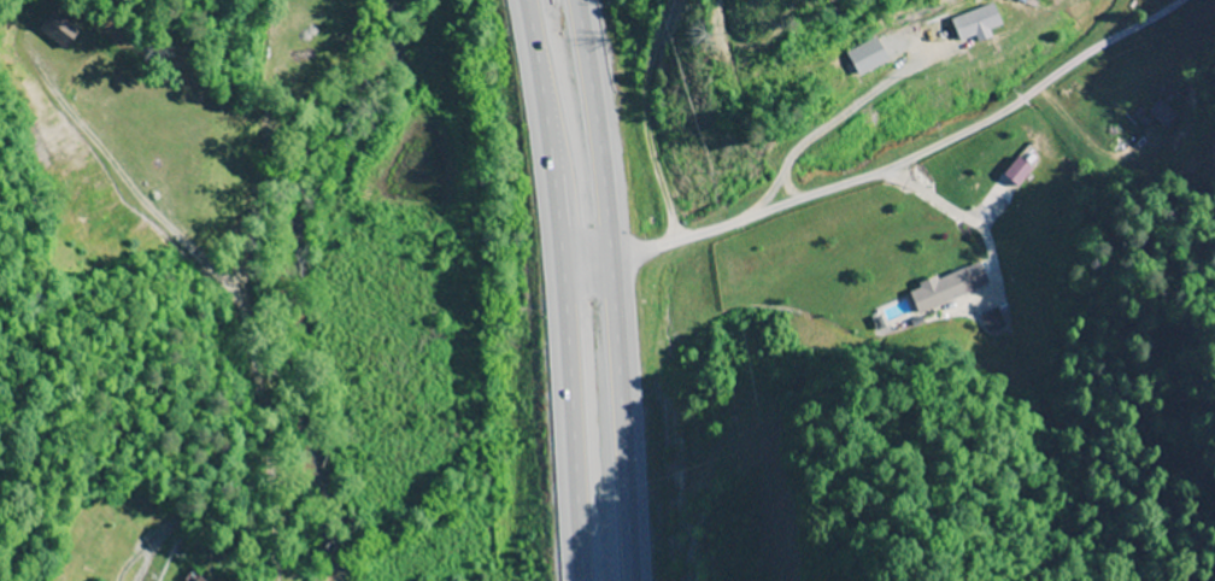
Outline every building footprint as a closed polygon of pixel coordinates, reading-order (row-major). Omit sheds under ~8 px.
[(952,20),(960,41),(1001,25),(993,4),(952,20)] [(1033,171),(1018,158),(1003,175),(1018,188),(1033,171)] [(963,270),(909,287),(917,312),(971,295),(963,270)]
